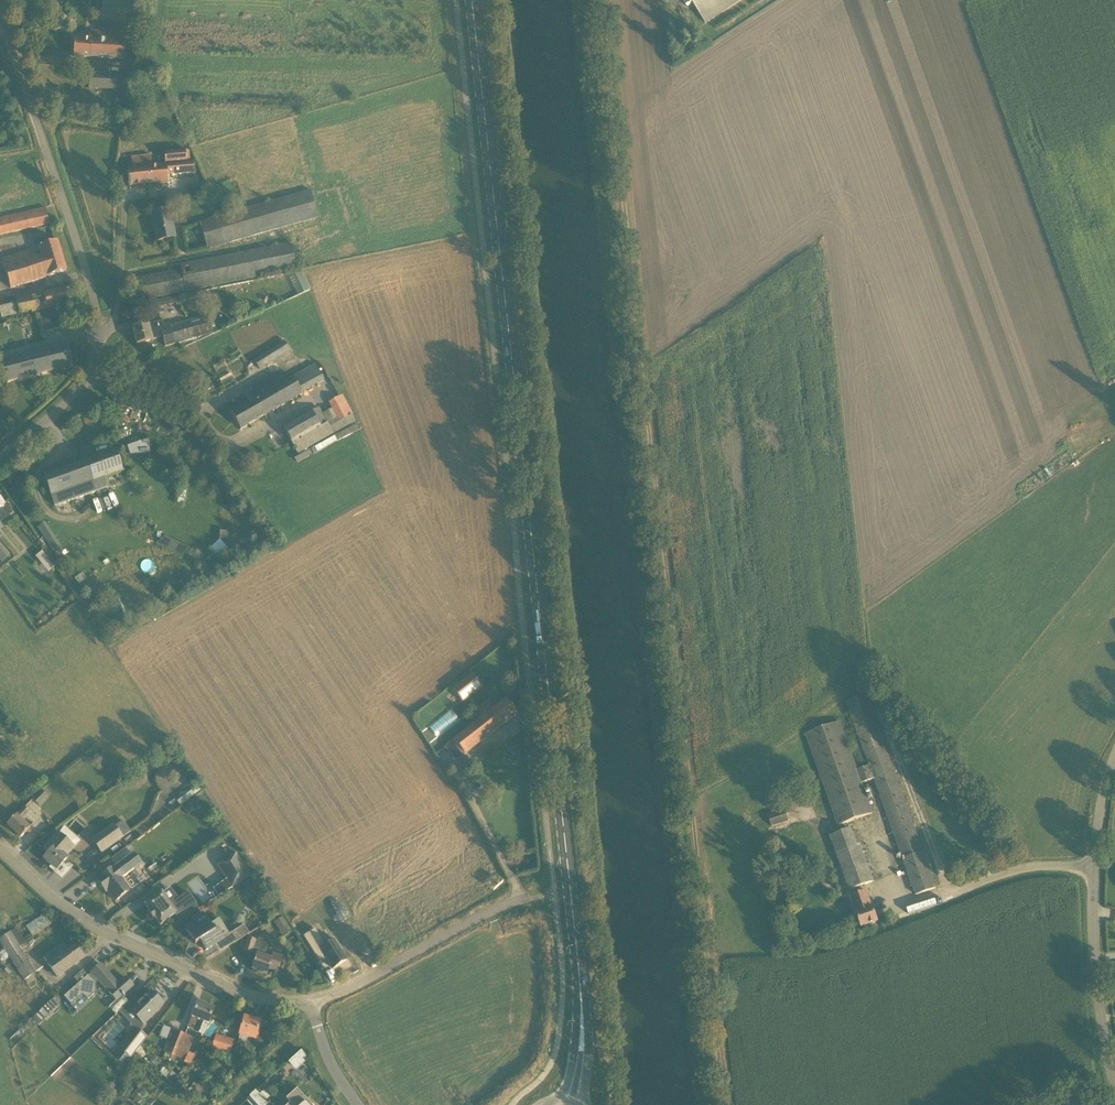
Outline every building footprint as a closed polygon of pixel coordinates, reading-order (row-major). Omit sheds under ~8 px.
[(137,0),(103,0),(101,22),(136,24),(137,0)] [(691,2),(705,23),(740,0),(682,0),(685,6),(691,2)] [(137,34),(89,31),(88,40),(74,39),(73,57),(124,60),(133,60),(134,35),(137,35),(137,34)] [(90,76),(89,89),(116,90),(116,77),(90,76)] [(132,169),(127,169),(129,187),(168,183),(168,177),(194,174),(193,163),(187,163),(186,151),(165,153),(166,166),(152,167),(151,156),(131,158),(132,169)] [(208,249),(318,217),(311,191),(200,223),(208,249)] [(168,203),(169,210),(151,214),(157,242),(175,238),(170,212),(176,211),(175,202),(168,203)] [(46,209),(0,219),(0,235),(49,224),(46,209)] [(57,241),(39,247),(42,257),(35,259),(32,249),(2,259),(10,289),(66,271),(57,241)] [(134,302),(297,270),(292,243),(180,266),(181,270),(130,281),(134,302)] [(297,272),(293,273),(303,293),(310,290),(301,271),(297,272)] [(69,304),(66,288),(0,303),(0,308),(2,318),(21,313),(21,314),(32,311),(32,313),(69,304)] [(206,290),(150,302),(152,309),(164,306),(207,296),(206,290)] [(58,309),(39,314),(44,333),(63,328),(58,309)] [(148,325),(148,324),(132,329),(137,345),(152,340),(163,337),(165,347),(213,333),(208,316),(170,327),(169,324),(163,326),(162,323),(161,324),(160,322),(159,323),(159,322),(148,325)] [(259,369),(290,350),(285,342),(254,361),(259,369)] [(0,363),(0,367),(4,383),(72,367),(67,346),(0,363)] [(301,393),(324,380),(315,364),(285,382),(279,372),(249,389),(254,399),(230,413),(240,430),(302,395),(301,393)] [(139,380),(144,378),(141,370),(136,373),(139,380)] [(213,388),(207,381),(193,392),(199,399),(213,388)] [(352,415),(344,401),(333,408),(338,418),(340,422),(352,415)] [(312,412),(283,428),(291,442),(297,453),(333,433),(328,424),(321,428),(312,412)] [(149,439),(127,447),(130,455),(150,454),(149,439)] [(43,477),(54,507),(108,488),(104,477),(122,471),(115,451),(43,477)] [(11,512),(5,504),(4,505),(0,501),(0,522),(11,512)] [(45,523),(38,528),(53,550),(60,545),(45,523)] [(218,558),(229,548),(220,539),(210,549),(218,558)] [(10,555),(0,544),(0,561),(1,562),(10,555)] [(482,688),(472,675),(452,690),(462,703),(482,688)] [(871,765),(857,770),(840,722),(806,733),(837,824),(871,812),(861,783),(876,778),(916,895),(936,888),(869,694),(849,701),(871,765)] [(445,748),(456,762),(517,714),(506,700),(445,748)] [(48,796),(41,790),(32,799),(39,805),(48,796)] [(17,816),(17,815),(7,826),(20,838),(30,828),(21,820),(29,812),(24,808),(17,816)] [(768,815),(772,827),(789,822),(785,810),(768,815)] [(101,853),(123,837),(114,824),(92,840),(101,853)] [(850,890),(874,882),(860,844),(857,845),(851,828),(831,834),(850,890)] [(66,857),(75,847),(57,831),(41,849),(48,854),(43,859),(57,871),(67,859),(66,857)] [(97,881),(106,893),(107,891),(115,902),(131,890),(123,879),(142,865),(133,853),(114,867),(98,879),(97,881)] [(232,887),(250,876),(236,854),(218,865),(232,887)] [(255,883),(246,881),(245,889),(253,890),(255,883)] [(866,891),(850,897),(861,928),(878,922),(872,907),(866,891)] [(149,913),(153,920),(155,919),(160,925),(175,914),(176,915),(195,903),(187,893),(180,897),(182,900),(175,905),(172,901),(169,904),(162,894),(146,906),(150,912),(149,913)] [(47,913),(26,926),(32,936),(54,923),(47,913)] [(191,917),(191,918),(194,923),(185,929),(192,940),(190,941),(191,942),(192,940),(195,945),(200,942),(206,951),(224,940),(218,930),(214,932),(203,914),(193,920),(191,917)] [(280,932),(289,926),(283,917),(274,923),(280,932)] [(235,943),(249,934),(244,925),(229,935),(235,943)] [(318,926),(305,933),(320,960),(327,957),(333,967),(347,960),(340,948),(342,947),(338,938),(327,944),(318,926)] [(9,958),(24,981),(36,973),(21,949),(26,945),(15,928),(0,938),(0,944),(4,950),(0,953),(0,959),(2,962),(9,958)] [(257,955),(252,970),(267,975),(268,970),(277,973),(282,957),(272,954),(272,955),(265,953),(269,942),(258,938),(258,941),(248,938),(243,951),(257,955)] [(48,965),(58,977),(84,957),(74,944),(73,943),(67,948),(64,943),(55,950),(43,959),(48,965)] [(95,984),(98,981),(116,1001),(125,994),(133,986),(126,978),(118,985),(100,965),(91,973),(93,975),(90,977),(88,976),(75,987),(64,997),(71,1005),(77,1012),(89,1002),(87,1000),(95,993),(96,984),(95,984)] [(151,992),(141,1002),(135,996),(125,1006),(144,1025),(157,1012),(157,1011),(163,1004),(160,1001),(161,999),(156,994),(154,995),(151,992)] [(44,1019),(58,1006),(52,1000),(38,1013),(44,1019)] [(207,1024),(208,1024),(214,1010),(198,1003),(187,1028),(202,1035),(207,1024)] [(36,1016),(32,1019),(38,1026),(42,1022),(36,1016)] [(106,1031),(122,1020),(118,1016),(103,1027),(106,1031)] [(244,1018),(239,1036),(247,1039),(242,1056),(250,1058),(255,1041),(260,1022),(244,1018)] [(117,1049),(119,1051),(114,1058),(124,1066),(147,1037),(134,1027),(117,1049)] [(191,1038),(173,1031),(164,1052),(182,1059),(191,1038)] [(229,1055),(233,1042),(216,1037),(212,1050),(229,1055)] [(302,1051),(288,1063),(296,1071),(308,1060),(302,1051)] [(163,1068),(159,1073),(165,1078),(169,1073),(163,1068)] [(138,1103),(147,1093),(139,1086),(130,1096),(138,1103)] [(257,1104),(268,1104),(267,1104),(265,1102),(259,1095),(255,1091),(249,1097),(255,1104),(257,1104)] [(264,1091),(259,1095),(265,1102),(270,1098),(264,1091)] [(295,1093),(293,1094),(286,1100),(290,1104),(289,1104),(306,1104),(295,1093)]
